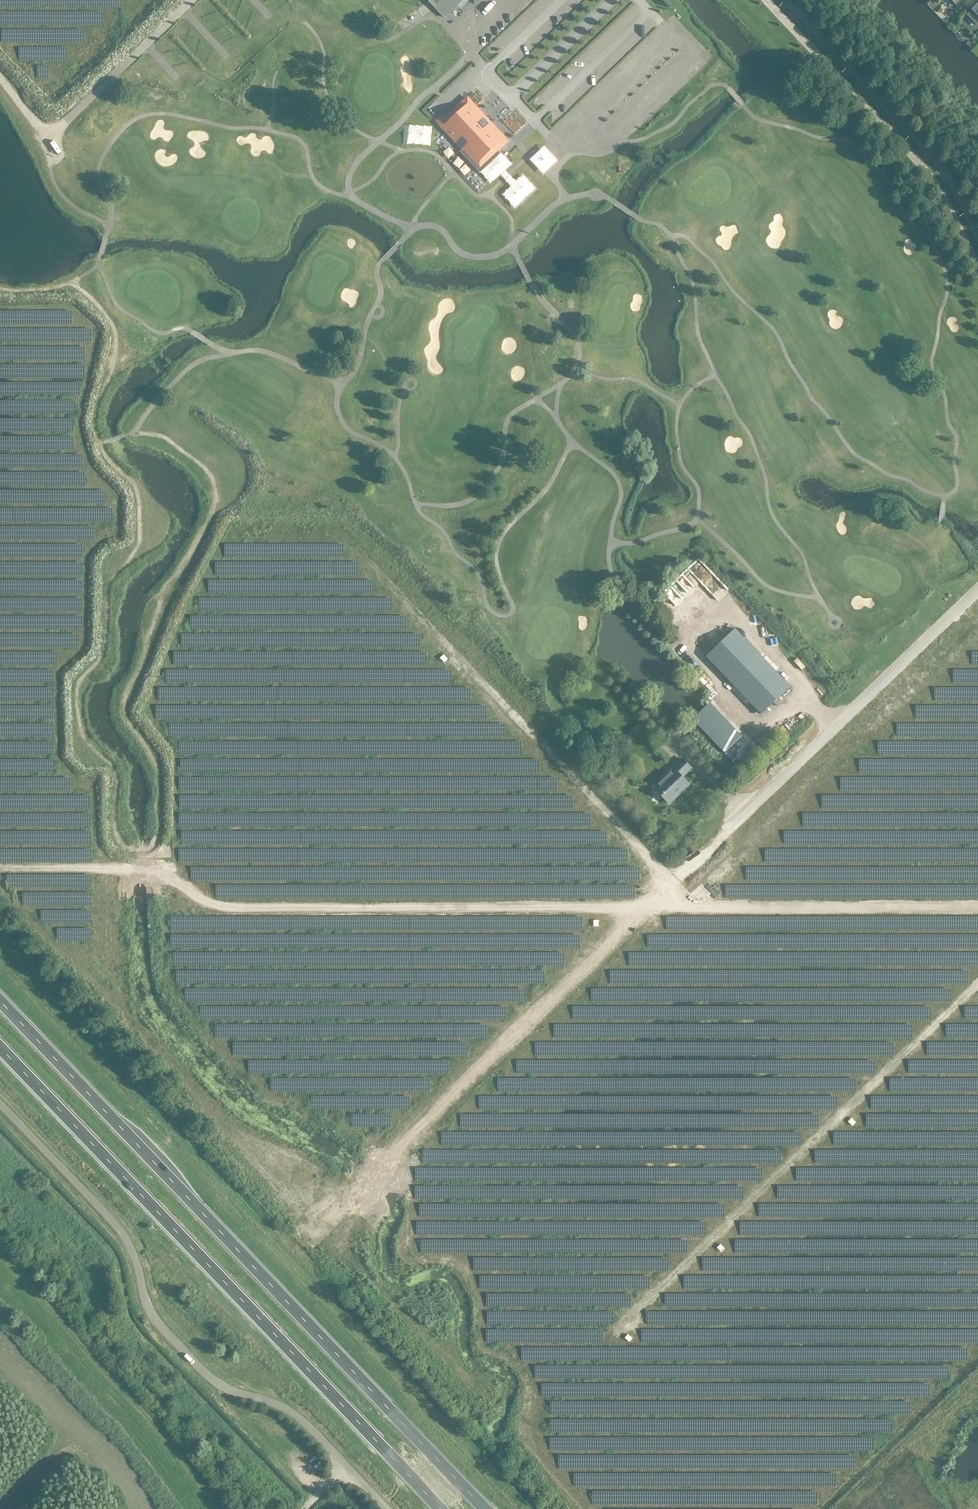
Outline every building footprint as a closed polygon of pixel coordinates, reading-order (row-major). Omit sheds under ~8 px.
[(429,1),(445,18),(463,0),(430,0),(429,1)] [(968,15),(969,16),(977,25),(977,6),(968,15)] [(415,27),(416,29),(413,32),(416,38),(428,30),(423,22),(415,27)] [(672,51),(674,49),(681,55),(685,50),(672,37),(664,45),(672,51)] [(713,49),(709,52),(718,62),(722,59),(713,49)] [(446,118),(443,115),(436,122),(454,141),(480,168),(508,141),(491,123),(489,124),(484,118),(485,116),(467,98),(446,118)] [(572,131),(579,121),(573,117),(566,127),(572,131)] [(581,150),(594,136),(589,131),(575,145),(581,150)] [(591,146),(585,153),(594,162),(600,155),(591,146)] [(735,629),(706,656),(761,714),(790,687),(735,629)] [(669,803),(668,802),(680,791),(681,792),(689,784),(682,777),(691,768),(682,759),(672,768),(673,769),(656,786),(662,793),(660,795),(669,803)]
